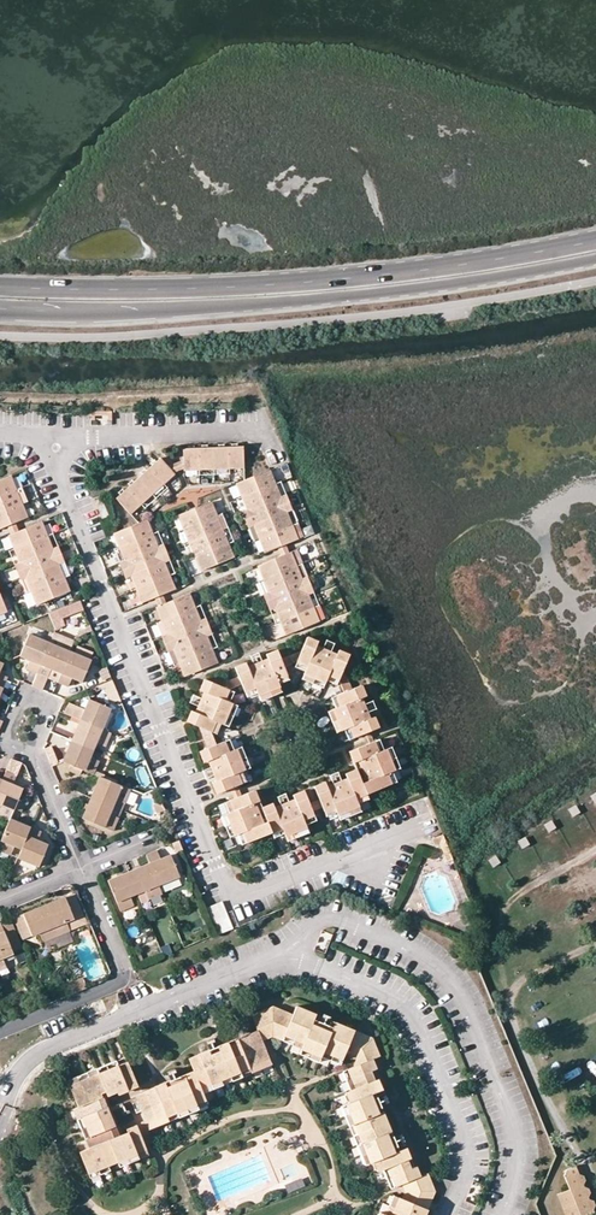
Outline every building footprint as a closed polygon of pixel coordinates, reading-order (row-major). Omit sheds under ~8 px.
[(91,423),(107,422),(106,411),(91,412),(91,423)] [(179,472),(179,473),(239,468),(237,448),(177,452),(178,464),(179,472)] [(110,500),(123,517),(169,478),(168,477),(163,471),(155,462),(110,500)] [(179,472),(178,464),(163,471),(168,477),(179,472)] [(233,484),(244,512),(250,525),(261,554),(273,549),(280,546),(293,540),(281,512),(275,499),(265,471),(233,484)] [(0,483),(0,532),(3,530),(11,527),(22,522),(5,481),(0,483)] [(281,512),(287,510),(281,496),(275,499),(281,512)] [(48,511),(58,506),(54,498),(44,502),(48,511)] [(206,504),(173,517),(196,572),(229,559),(206,504)] [(244,527),(250,525),(244,512),(239,514),(244,527)] [(113,543),(121,563),(126,577),(138,605),(150,600),(158,597),(169,592),(158,565),(152,550),(140,523),(109,535),(113,543)] [(5,539),(16,567),(22,582),(32,608),(65,595),(54,568),(48,553),(37,526),(14,535),(7,538),(5,539)] [(14,535),(11,527),(3,530),(7,538),(14,535)] [(280,546),(273,549),(276,557),(283,554),(280,546)] [(157,548),(152,550),(158,565),(163,562),(157,548)] [(54,568),(60,566),(54,551),(48,553),(54,568)] [(253,567),(265,595),(271,608),(283,635),(314,622),(303,595),(297,581),(285,554),(283,554),(276,557),(253,567)] [(121,563),(115,566),(121,580),(126,577),(121,563)] [(16,567),(10,569),(15,584),(22,582),(16,567)] [(303,579),(297,581),(303,595),(308,592),(303,579)] [(265,595),(260,597),(265,610),(271,608),(265,595)] [(153,609),(165,637),(170,651),(182,678),(214,664),(202,637),(197,623),(185,596),(161,606),(154,608),(153,609)] [(154,608),(161,606),(158,597),(150,600),(154,608)] [(54,626),(85,613),(80,600),(49,612),(54,626)] [(202,621),(197,623),(202,637),(208,635),(202,621)] [(71,648),(74,639),(53,632),(50,641),(71,648)] [(28,670),(38,674),(52,644),(30,635),(21,656),(31,661),(28,670)] [(165,637),(159,639),(165,653),(170,651),(165,637)] [(336,651),(332,660),(312,651),(315,642),(305,638),(294,662),(306,667),(303,672),(302,675),(313,679),(323,683),(324,681),(326,675),(337,679),(347,655),(336,651)] [(71,653),(52,644),(38,674),(48,679),(52,670),(62,674),(71,653)] [(277,687),(276,684),(273,678),(284,674),(274,650),(263,654),(267,664),(248,672),(244,663),(233,667),(243,691),(254,687),(256,692),(257,695),(267,691),(277,687)] [(92,662),(71,653),(62,674),(58,683),(69,688),(72,679),(83,683),(92,662)] [(294,662),(292,668),(303,672),(306,667),(294,662)] [(9,678),(0,674),(0,686),(5,688),(9,678)] [(273,678),(276,684),(287,680),(284,674),(273,678)] [(302,675),(300,680),(311,684),(313,679),(302,675)] [(334,685),(337,679),(326,675),(324,681),(334,685)] [(313,679),(311,684),(321,688),(323,683),(313,679)] [(109,681),(99,686),(107,704),(113,707),(119,705),(109,681)] [(230,704),(228,704),(222,702),(226,690),(202,681),(197,692),(207,696),(199,715),(189,712),(185,723),(209,732),(214,721),(219,724),(222,724),(226,715),(230,704)] [(334,695),(339,706),(332,708),(330,709),(334,720),(339,730),(341,729),(347,727),(352,736),(359,733),(366,730),(375,726),(371,716),(362,721),(353,699),(362,695),(358,685),(334,695)] [(256,692),(254,687),(243,691),(245,697),(256,692)] [(279,693),(277,687),(267,691),(269,697),(279,693)] [(232,693),(226,690),(222,702),(228,704),(232,693)] [(269,697),(267,691),(257,695),(260,701),(269,697)] [(332,708),(339,706),(334,695),(328,698),(332,708)] [(111,709),(90,700),(86,710),(77,707),(76,709),(68,705),(64,714),(81,721),(103,730),(111,709)] [(226,715),(231,717),(235,707),(230,704),(226,715)] [(328,722),(334,720),(330,709),(324,712),(328,722)] [(231,717),(226,715),(222,724),(228,727),(231,717)] [(334,720),(328,722),(333,733),(339,730),(334,720)] [(81,721),(72,742),(94,751),(97,744),(106,747),(112,733),(103,730),(81,721)] [(219,724),(214,721),(209,732),(215,735),(219,724)] [(345,739),(352,736),(347,727),(341,729),(345,739)] [(363,743),(370,740),(366,730),(359,733),(363,743)] [(376,738),(370,740),(375,751),(380,748),(376,738)] [(227,740),(222,742),(226,753),(231,751),(227,740)] [(350,760),(360,756),(369,778),(359,782),(364,793),(388,783),(384,771),(389,769),(392,768),(387,757),(383,747),(380,748),(375,751),(370,740),(363,743),(345,751),(350,760)] [(99,761),(91,758),(94,751),(72,742),(63,762),(71,766),(84,771),(94,775),(99,761)] [(234,750),(231,751),(226,753),(222,742),(197,752),(202,763),(212,759),(221,780),(211,784),(215,795),(225,790),(232,787),(239,784),(235,774),(240,772),(243,771),(239,760),(234,750)] [(388,745),(383,747),(387,757),(392,755),(388,745)] [(239,747),(234,750),(239,760),(244,758),(239,747)] [(392,755),(387,757),(392,768),(397,766),(392,755)] [(359,782),(369,778),(360,756),(350,760),(353,768),(359,782)] [(244,758),(239,760),(243,771),(249,768),(244,758)] [(11,761),(6,773),(16,777),(21,765),(11,761)] [(71,766),(68,771),(81,776),(84,771),(71,766)] [(357,805),(356,803),(353,797),(364,793),(359,782),(353,768),(343,773),(347,782),(326,790),(323,782),(312,786),(319,802),(321,809),(322,810),(332,806),(335,812),(335,813),(346,809),(357,805)] [(389,769),(384,771),(388,783),(394,780),(389,769)] [(240,772),(235,774),(239,784),(244,782),(240,772)] [(2,781),(0,787),(0,806),(13,812),(14,810),(17,802),(22,790),(13,785),(16,777),(6,773),(2,781)] [(101,779),(92,799),(113,808),(121,811),(130,791),(101,779)] [(232,787),(225,790),(229,800),(236,797),(232,787)] [(265,822),(256,826),(247,805),(257,801),(253,790),(236,797),(229,800),(233,810),(227,813),(225,814),(229,825),(234,836),(236,835),(242,832),(247,843),(270,833),(265,822)] [(270,833),(281,828),(284,834),(284,835),(295,831),(305,826),(304,825),(302,819),(312,815),(311,813),(308,806),(302,790),(291,795),(295,804),(275,812),(271,803),(260,807),(265,822),(270,833)] [(366,799),(364,793),(353,797),(356,803),(366,799)] [(92,799),(83,820),(112,832),(119,818),(110,815),(113,808),(92,799)] [(229,800),(223,803),(227,813),(233,810),(229,800)] [(257,801),(247,805),(256,826),(265,822),(260,807),(257,801)] [(24,805),(17,802),(14,810),(21,813),(24,805)] [(308,806),(311,813),(321,809),(319,802),(308,806)] [(161,803),(153,807),(156,816),(165,812),(161,803)] [(360,810),(357,805),(346,809),(349,815),(360,810)] [(0,806),(0,816),(9,820),(13,812),(0,806)] [(322,810),(324,817),(335,812),(332,806),(322,810)] [(119,818),(121,811),(113,808),(110,815),(119,818)] [(582,825),(592,820),(586,808),(575,813),(582,825)] [(335,813),(338,819),(349,815),(346,809),(335,813)] [(225,814),(219,816),(224,827),(229,825),(225,814)] [(302,819),(304,825),(315,821),(312,815),(302,819)] [(9,820),(0,841),(0,851),(10,856),(14,847),(21,850),(30,829),(9,820)] [(569,843),(581,836),(573,824),(562,831),(569,843)] [(229,825),(224,827),(228,838),(234,836),(229,825)] [(295,831),(297,836),(308,832),(305,826),(295,831)] [(543,847),(557,840),(550,827),(536,835),(543,847)] [(284,834),(281,828),(270,833),(273,839),(284,834)] [(46,847),(37,843),(40,833),(30,829),(21,850),(18,859),(38,867),(46,847)] [(284,835),(286,841),(297,836),(295,831),(284,835)] [(241,845),(247,843),(242,832),(236,835),(241,845)] [(445,841),(438,844),(443,854),(450,852),(445,841)] [(175,854),(181,851),(177,842),(171,844),(175,854)] [(148,865),(157,885),(178,877),(169,857),(159,861),(154,851),(144,855),(148,865)] [(509,875),(520,869),(513,857),(502,864),(509,875)] [(161,894),(157,885),(148,865),(128,873),(136,894),(142,892),(146,901),(161,894)] [(129,897),(136,894),(128,873),(108,882),(119,912),(133,906),(129,897)] [(568,899),(582,894),(577,880),(564,885),(568,899)] [(65,899),(74,920),(67,924),(70,932),(85,926),(73,896),(65,899)] [(58,938),(70,932),(67,924),(74,920),(65,899),(45,907),(58,938)] [(216,934),(231,931),(224,902),(209,905),(216,934)] [(585,925),(595,920),(595,911),(592,904),(578,910),(585,925)] [(542,906),(531,912),(537,923),(548,918),(542,906)] [(45,907),(23,915),(32,937),(40,934),(44,943),(58,938),(45,907)] [(8,942),(18,938),(12,923),(2,928),(8,942)] [(131,939),(140,935),(134,923),(125,927),(131,939)] [(513,926),(516,938),(529,935),(526,923),(513,926)] [(570,949),(577,944),(565,924),(557,928),(570,949)] [(8,942),(2,928),(2,926),(0,926),(0,961),(2,960),(14,956),(12,953),(23,949),(18,938),(8,942)] [(19,969),(28,966),(22,950),(14,953),(19,969)] [(558,972),(550,975),(556,996),(564,993),(558,972)] [(84,988),(80,979),(66,984),(70,994),(84,988)] [(335,1031),(333,1036),(312,1027),(314,1021),(305,1018),(306,1012),(296,1008),(293,1015),(274,1007),(263,1011),(273,1037),(303,1050),(300,1056),(320,1064),(323,1059),(341,1067),(345,1059),(352,1062),(368,1047),(369,1046),(354,1040),(356,1033),(346,1029),(345,1035),(335,1031)] [(537,1028),(550,1023),(544,1008),(532,1013),(537,1028)] [(268,1039),(273,1037),(263,1011),(252,1015),(258,1031),(262,1042),(268,1039)] [(346,1029),(330,1023),(322,1019),(306,1012),(305,1018),(314,1021),(312,1027),(333,1036),(335,1031),(345,1035),(346,1029)] [(248,1035),(250,1040),(202,1060),(200,1055),(189,1059),(194,1072),(204,1094),(272,1066),(262,1042),(258,1031),(248,1035)] [(369,1046),(374,1041),(356,1033),(354,1040),(369,1046)] [(200,1055),(202,1060),(250,1040),(248,1035),(227,1044),(220,1047),(200,1055)] [(220,1047),(227,1044),(223,1035),(216,1038),(220,1047)] [(572,1061),(594,1051),(589,1039),(567,1049),(572,1061)] [(369,1046),(368,1047),(372,1056),(374,1061),(381,1058),(374,1041),(369,1046)] [(128,1063),(126,1058),(116,1062),(119,1067),(128,1063)] [(352,1093),(347,1095),(351,1105),(343,1108),(354,1137),(388,1123),(384,1113),(380,1115),(372,1096),(380,1093),(372,1073),(376,1072),(378,1071),(374,1061),(345,1073),(352,1093)] [(103,1098),(101,1095),(125,1085),(126,1089),(128,1092),(138,1088),(128,1063),(119,1067),(116,1062),(79,1077),(81,1083),(71,1087),(79,1108),(103,1098)] [(167,1073),(171,1082),(179,1079),(175,1070),(167,1073)] [(142,1112),(149,1130),(199,1111),(197,1105),(207,1101),(204,1094),(194,1072),(184,1076),(186,1081),(158,1093),(156,1088),(136,1096),(136,1098),(138,1102),(133,1104),(137,1113),(142,1112)] [(380,1093),(384,1091),(376,1072),(372,1073),(380,1093)] [(156,1088),(158,1093),(186,1081),(184,1076),(179,1079),(171,1082),(156,1088)] [(81,1083),(79,1077),(69,1081),(71,1087),(81,1083)] [(103,1098),(106,1097),(126,1089),(125,1085),(101,1095),(103,1098)] [(380,1093),(372,1096),(380,1115),(384,1113),(382,1107),(389,1104),(384,1091),(380,1093)] [(106,1097),(103,1098),(119,1137),(122,1136),(112,1112),(111,1108),(106,1097)] [(91,1149),(119,1137),(103,1098),(79,1108),(84,1118),(79,1120),(91,1149)] [(138,1102),(136,1098),(111,1108),(112,1112),(120,1109),(128,1106),(133,1104),(138,1102)] [(197,1105),(199,1111),(209,1107),(207,1101),(197,1105)] [(120,1109),(123,1117),(131,1114),(128,1106),(120,1109)] [(79,1108),(75,1110),(79,1120),(84,1118),(79,1108)] [(366,1166),(375,1163),(378,1173),(384,1170),(393,1190),(404,1185),(422,1178),(418,1168),(416,1169),(412,1170),(404,1151),(396,1154),(388,1135),(393,1133),(388,1123),(354,1137),(366,1166)] [(100,1170),(102,1175),(141,1159),(139,1154),(147,1151),(137,1126),(127,1130),(128,1134),(130,1138),(120,1141),(119,1137),(91,1149),(81,1153),(90,1174),(100,1170)] [(393,1133),(388,1135),(396,1154),(404,1151),(412,1170),(416,1169),(402,1136),(395,1139),(393,1133)] [(139,1154),(141,1159),(149,1156),(147,1151),(139,1154)] [(578,1166),(566,1171),(565,1179),(570,1191),(557,1196),(565,1214),(591,1214),(595,1213),(595,1210),(578,1166)] [(90,1174),(92,1179),(102,1175),(100,1170),(90,1174)] [(424,1177),(427,1184),(434,1198),(437,1191),(430,1175),(424,1177)] [(405,1188),(407,1192),(427,1184),(424,1177),(422,1178),(404,1185),(405,1188)] [(301,1178),(284,1184),(288,1193),(304,1187),(301,1178)] [(426,1214),(434,1198),(427,1184),(407,1192),(406,1192),(403,1200),(394,1196),(386,1214),(426,1214)]
